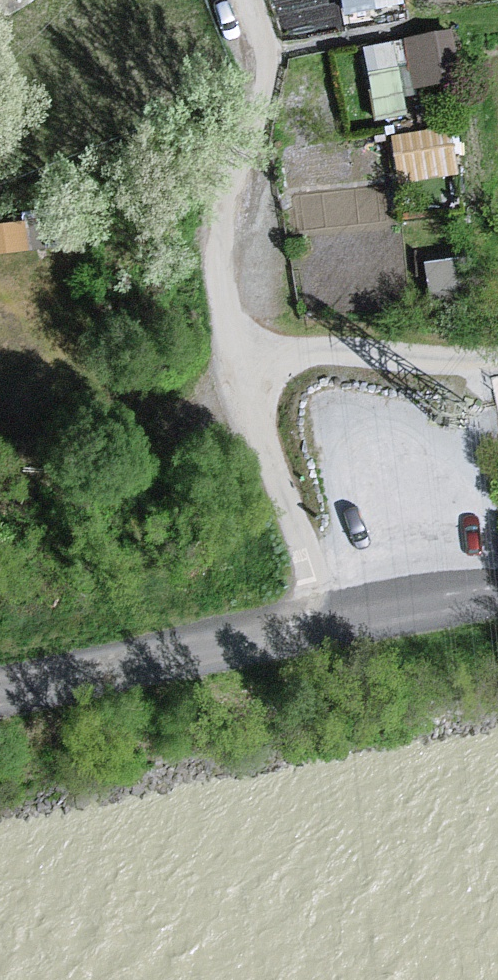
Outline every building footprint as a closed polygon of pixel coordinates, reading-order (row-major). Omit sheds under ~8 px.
[(349,13),(411,4),(410,0),(347,0),(349,13)] [(376,30),(373,102),(413,104),(415,75),(455,77),(457,34),(376,30)]
